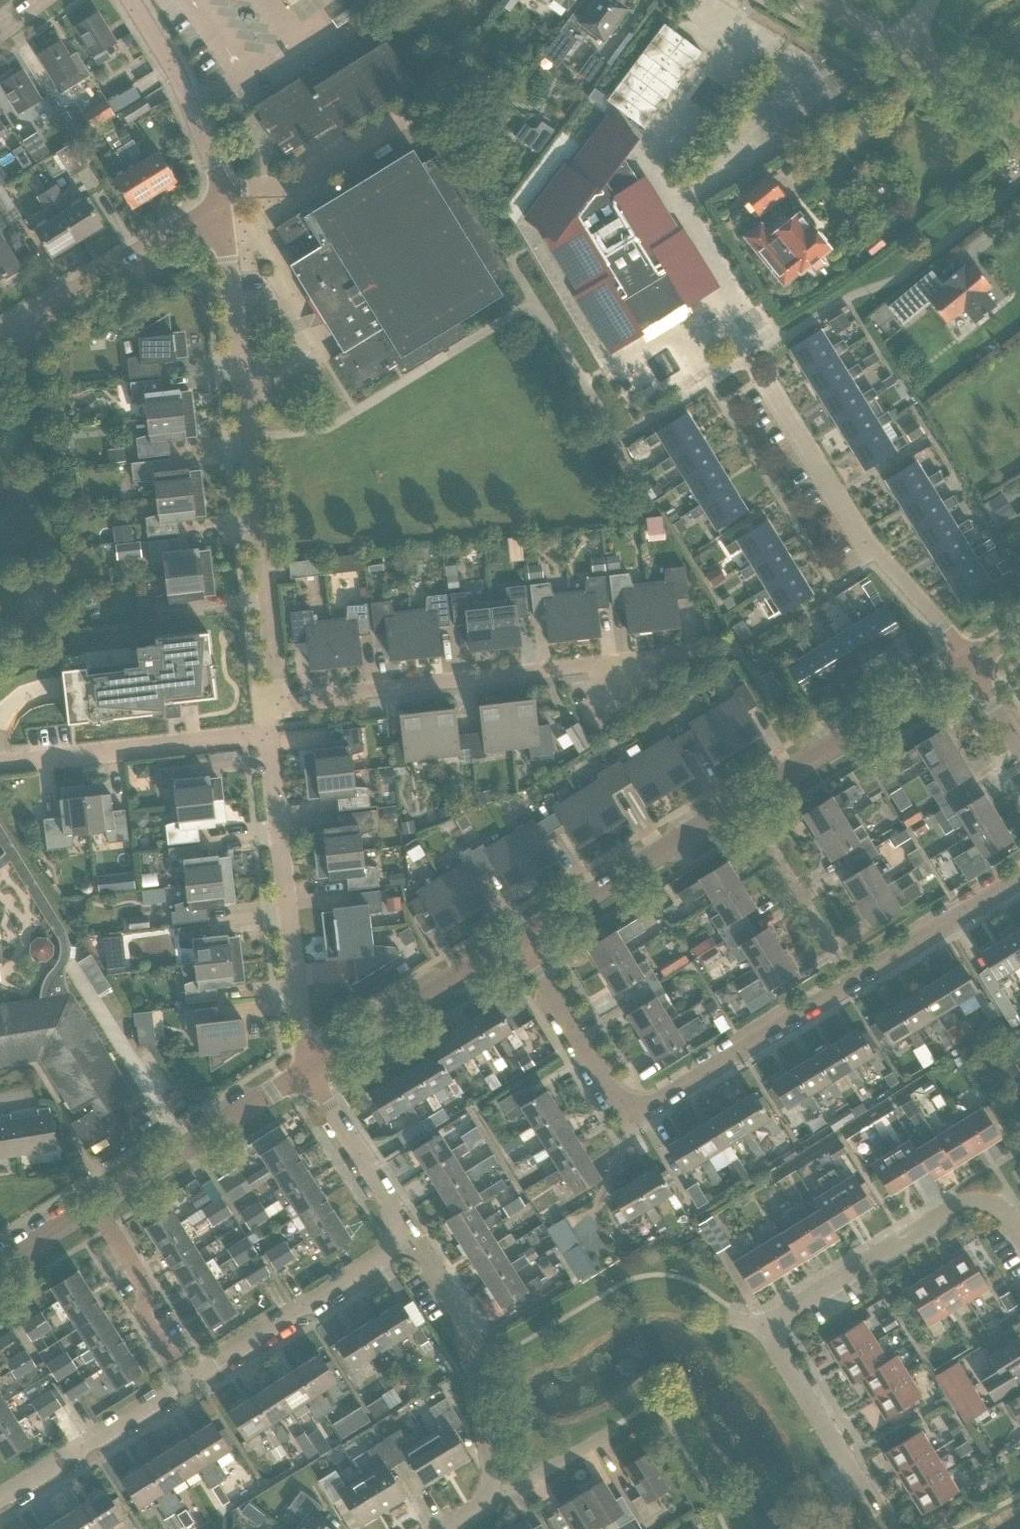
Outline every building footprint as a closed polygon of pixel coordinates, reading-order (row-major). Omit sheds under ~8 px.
[(501,4),(510,11),(518,0),(504,0),(501,4)] [(547,50),(562,61),(577,41),(582,44),(583,43),(590,34),(601,42),(604,38),(605,39),(628,8),(617,0),(597,0),(582,21),(573,15),(547,50)] [(569,10),(576,0),(556,0),(569,10)] [(99,13),(77,27),(95,55),(99,63),(111,56),(106,48),(117,41),(99,13)] [(703,52),(665,23),(607,100),(646,129),(703,52)] [(388,41),(386,42),(379,30),(256,106),(286,154),(337,123),(342,130),(415,85),(388,41)] [(61,41),(38,56),(62,94),(92,75),(77,52),(70,56),(61,41)] [(593,55),(579,73),(589,80),(603,62),(593,55)] [(24,70),(0,84),(18,113),(41,99),(24,70)] [(138,85),(121,95),(127,105),(144,95),(138,85)] [(145,97),(122,112),(128,122),(152,108),(145,97)] [(95,107),(83,114),(93,129),(105,122),(95,107)] [(70,129),(75,137),(87,130),(82,122),(73,108),(61,115),(70,129)] [(532,121),(542,135),(554,126),(544,112),(532,121)] [(613,352),(650,329),(654,335),(683,317),(680,311),(717,287),(682,231),(678,233),(644,178),(639,181),(624,158),(639,139),(610,117),(571,169),(567,167),(527,220),(549,236),(548,237),(582,293),(578,295),(613,352)] [(114,129),(105,134),(116,151),(124,163),(127,162),(131,169),(114,179),(132,208),(154,195),(124,146),(114,129)] [(23,141),(36,162),(50,153),(38,132),(23,141)] [(124,146),(154,195),(177,181),(159,151),(142,161),(138,154),(141,152),(134,140),(124,146)] [(75,141),(56,153),(72,177),(90,165),(75,141)] [(437,154),(422,164),(413,149),(308,214),(305,210),(276,228),(297,261),(290,265),(343,351),(333,357),(354,392),(399,363),(405,373),(467,335),(458,321),(503,294),(493,279),(508,269),(437,154)] [(769,176),(744,196),(760,216),(785,196),(769,176)] [(54,203),(66,195),(58,184),(46,191),(54,203)] [(10,225),(22,218),(16,207),(2,185),(0,186),(0,208),(10,225)] [(35,229),(53,257),(77,242),(60,213),(54,203),(46,191),(39,196),(46,208),(49,206),(55,217),(35,229)] [(66,195),(54,203),(60,213),(77,242),(102,226),(85,198),(72,206),(66,195)] [(762,222),(744,237),(785,286),(830,249),(822,240),(811,227),(810,227),(809,225),(811,222),(805,215),(801,215),(800,214),(773,236),(762,222)] [(16,268),(19,266),(0,235),(0,278),(4,275),(7,279),(18,272),(16,268)] [(968,271),(964,266),(940,286),(929,273),(886,310),(901,328),(928,306),(944,325),(961,312),(972,326),(997,305),(985,291),(991,286),(974,265),(968,271)] [(148,329),(149,337),(139,338),(141,354),(128,358),(130,379),(162,375),(160,362),(178,360),(177,355),(186,354),(184,333),(170,335),(168,317),(148,329)] [(820,330),(792,348),(807,372),(836,355),(835,354),(847,347),(843,340),(831,347),(820,330)] [(807,372),(822,396),(851,378),(850,378),(862,370),(858,364),(846,371),(836,355),(807,372)] [(191,393),(181,394),(181,389),(163,391),(162,378),(131,382),(133,402),(147,403),(148,419),(193,413),(191,393)] [(822,396),(837,420),(866,402),(877,395),(873,387),(861,395),(851,378),(822,396)] [(837,420),(852,444),(881,426),(892,418),(888,411),(876,418),(866,402),(837,420)] [(187,440),(186,435),(195,434),(193,413),(148,419),(150,434),(137,438),(139,458),(171,454),(169,442),(187,440)] [(651,446),(663,439),(673,456),(703,438),(688,414),(647,439),(651,446)] [(903,428),(911,442),(925,433),(916,420),(903,428)] [(852,444),(867,468),(908,443),(903,435),(891,443),(881,426),(852,444)] [(688,479),(688,480),(718,462),(703,438),(673,456),(661,463),(666,470),(678,463),(688,479)] [(109,449),(111,463),(126,461),(125,448),(109,449)] [(132,462),(134,481),(156,482),(158,498),(202,493),(200,472),(191,473),(190,468),(173,470),(171,458),(132,462)] [(681,495),(693,487),(703,504),(732,486),(718,462),(688,480),(688,479),(676,487),(681,495)] [(916,462),(887,480),(902,505),(931,486),(943,479),(938,472),(926,479),(916,462)] [(732,486),(703,504),(691,511),(696,519),(707,511),(718,528),(747,510),(732,486)] [(902,505),(915,526),(917,528),(946,510),(958,503),(953,496),(941,503),(931,486),(902,505)] [(960,503),(964,499),(972,494),(967,486),(954,494),(960,503)] [(195,514),(205,513),(202,493),(158,498),(159,513),(146,518),(149,537),(180,534),(179,521),(196,519),(195,514)] [(988,502),(1002,524),(1016,515),(1002,493),(988,502)] [(970,510),(964,499),(960,503),(958,504),(964,514),(970,510)] [(961,534),(972,527),(968,519),(956,527),(946,510),(917,528),(932,552),(961,534)] [(742,548),(752,564),(753,564),(783,546),(768,522),(726,547),(730,555),(742,548)] [(113,527),(115,542),(133,540),(132,525),(113,527)] [(983,543),(971,551),(961,534),(932,552),(946,576),(976,558),(975,558),(988,551),(996,545),(992,538),(983,543)] [(149,541),(152,561),(165,562),(167,577),(211,572),(209,552),(200,553),(199,548),(182,550),(180,537),(149,541)] [(116,545),(118,560),(142,557),(141,542),(116,545)] [(767,588),(797,570),(783,546),(753,564),(752,564),(740,571),(746,580),(758,572),(767,588)] [(362,554),(324,558),(326,574),(364,570),(362,554)] [(607,557),(609,571),(621,569),(619,555),(607,557)] [(592,558),(593,572),(606,571),(604,557),(592,558)] [(326,574),(324,558),(290,562),(292,578),(326,574)] [(368,560),(369,572),(384,570),(383,558),(368,560)] [(998,568),(986,575),(976,558),(946,576),(961,601),(1003,575),(998,568)] [(528,565),(529,580),(544,578),(542,564),(528,565)] [(686,567),(666,569),(665,583),(650,584),(655,629),(675,627),(675,622),(680,622),(677,599),(689,598),(686,567)] [(706,576),(713,587),(727,579),(720,567),(706,576)] [(812,594),(797,570),(767,588),(755,595),(760,603),(772,596),(782,612),(812,594)] [(169,593),(156,597),(158,617),(189,613),(188,601),(205,599),(204,594),(214,593),(211,572),(167,577),(169,593)] [(634,586),(630,573),(610,575),(613,607),(626,605),(628,627),(633,627),(634,631),(655,629),(650,584),(634,586)] [(447,577),(449,589),(460,588),(459,575),(447,577)] [(586,578),(585,592),(570,593),(575,638),(596,636),(595,631),(600,631),(597,608),(610,607),(606,576),(586,578)] [(570,593),(554,595),(550,582),(530,585),(534,616),(546,614),(549,636),(554,636),(554,640),(575,638),(570,593)] [(507,587),(506,601),(491,603),(496,647),(516,645),(516,640),(521,640),(518,618),(531,616),(527,585),(507,587)] [(491,603),(475,604),(471,591),(451,594),(455,625),(467,624),(469,646),(474,645),(475,650),(496,647),(491,603)] [(416,656),(437,654),(436,650),(441,649),(439,627),(451,625),(447,594),(427,596),(427,610),(411,612),(416,656)] [(880,651),(904,636),(878,594),(871,599),(878,611),(862,621),(880,651)] [(395,613),(391,600),(371,603),(375,634),(388,633),(390,655),(395,654),(396,659),(416,656),(411,612),(395,613)] [(368,603),(348,606),(347,619),(332,621),(337,666),(357,663),(357,659),(362,658),(359,636),(372,635),(368,603)] [(134,610),(136,624),(149,622),(147,608),(134,610)] [(856,666),(880,651),(862,621),(855,609),(847,614),(854,626),(838,636),(856,666)] [(316,623),(312,610),(291,612),(295,643),(308,642),(311,664),(316,664),(316,668),(337,666),(332,621),(316,623)] [(742,617),(731,629),(743,641),(754,629),(742,617)] [(856,666),(838,636),(830,624),(823,629),(830,641),(814,651),(832,681),(856,666)] [(166,713),(165,703),(217,698),(209,632),(156,638),(157,645),(137,647),(140,668),(88,673),(87,667),(63,670),(69,724),(166,713)] [(789,667),(807,696),(832,681),(814,651),(807,639),(799,644),(806,656),(789,667)] [(770,670),(760,675),(771,692),(780,687),(770,670)] [(737,748),(753,738),(751,734),(759,729),(747,711),(758,705),(745,683),(733,690),(736,695),(714,709),(737,748)] [(527,706),(526,701),(508,703),(513,748),(530,746),(531,760),(555,758),(551,724),(538,726),(536,705),(527,706)] [(513,748),(508,703),(489,705),(490,710),(480,711),(483,732),(470,733),(472,748),(473,759),(487,757),(486,751),(513,748)] [(719,754),(721,757),(737,748),(714,709),(690,724),(692,728),(682,734),(690,747),(700,740),(711,758),(719,754)] [(460,749),(472,748),(470,733),(459,735),(456,714),(447,715),(447,710),(428,712),(433,757),(461,754),(460,749)] [(433,757),(428,712),(410,715),(410,719),(401,720),(403,741),(391,743),(394,768),(407,766),(407,760),(433,757)] [(580,753),(593,746),(578,722),(566,729),(580,753)] [(315,749),(315,754),(306,755),(309,776),(353,771),(351,755),(364,751),(362,727),(330,731),(332,747),(315,749)] [(959,751),(944,728),(916,746),(916,748),(895,761),(902,772),(923,759),(929,769),(959,751)] [(679,753),(690,747),(682,734),(672,741),(669,737),(646,751),(669,790),(685,780),(683,776),(690,771),(679,753)] [(220,769),(246,768),(245,749),(219,750),(220,769)] [(653,799),(669,790),(646,751),(623,765),(620,760),(608,767),(622,789),(632,782),(643,800),(651,795),(653,799)] [(936,780),(928,785),(937,800),(941,806),(942,807),(968,791),(961,780),(973,773),(959,751),(929,769),(936,780)] [(222,800),(220,779),(211,780),(210,775),(193,777),(191,765),(160,768),(162,788),(176,789),(178,805),(222,800)] [(608,767),(597,774),(600,779),(577,793),(601,832),(617,822),(614,818),(622,813),(611,795),(622,789),(608,767)] [(311,796),(320,795),(321,800),(338,798),(340,811),(371,807),(369,787),(355,786),(353,771),(309,776),(311,796)] [(881,780),(889,792),(898,787),(890,774),(881,780)] [(111,793),(106,794),(105,784),(85,787),(90,831),(105,830),(110,843),(129,840),(126,809),(114,811),(111,793)] [(866,790),(873,802),(884,796),(877,784),(866,790)] [(817,838),(846,820),(840,810),(862,797),(855,785),(833,798),(832,798),(803,816),(817,838)] [(64,789),(65,799),(60,799),(62,817),(44,819),(48,850),(74,847),(74,833),(90,831),(85,787),(64,789)] [(478,793),(481,805),(495,801),(492,789),(478,793)] [(999,816),(985,794),(974,801),(968,791),(942,807),(955,829),(963,824),(970,834),(999,816)] [(577,793),(554,808),(556,812),(546,818),(553,831),(564,824),(575,842),(583,837),(585,841),(601,832),(577,793)] [(216,826),(215,821),(225,820),(222,800),(178,805),(179,821),(166,825),(169,844),(200,841),(199,828),(216,826)] [(438,808),(440,818),(453,816),(452,806),(438,808)] [(901,815),(908,827),(922,819),(915,807),(901,815)] [(362,850),(361,834),(374,830),(371,811),(340,814),(341,827),(324,829),(325,834),(315,835),(318,855),(362,850)] [(465,814),(456,820),(462,830),(471,825),(465,814)] [(984,857),(1013,839),(999,816),(970,834),(976,845),(954,858),(961,870),(962,870),(969,881),(991,867),(984,857)] [(553,831),(546,818),(535,824),(533,821),(510,835),(533,873),(549,864),(546,860),(554,855),(543,837),(553,831)] [(416,832),(414,820),(401,822),(404,834),(416,832)] [(849,864),(875,848),(862,825),(853,831),(846,820),(817,838),(831,860),(842,853),(849,864)] [(4,851),(2,853),(0,855),(0,867),(3,865),(5,864),(7,862),(9,859),(56,936),(57,938),(58,940),(59,942),(59,945),(59,947),(59,950),(59,952),(59,954),(58,957),(57,959),(56,961),(55,963),(53,965),(52,967),(49,970),(47,973),(44,977),(43,981),(41,985),(40,989),(39,993),(39,997),(39,1001),(50,996),(70,993),(68,990),(67,987),(66,984),(65,980),(65,977),(65,974),(65,970),(65,967),(66,964),(68,960),(68,957),(69,954),(69,950),(69,947),(69,944),(69,940),(68,937),(67,934),(65,931),(0,824),(0,844),(4,851)] [(890,839),(895,848),(911,838),(906,830),(890,839)] [(485,872),(496,866),(507,884),(515,879),(517,883),(533,873),(510,835),(487,849),(483,844),(472,851),(485,872)] [(229,859),(220,860),(219,855),(202,857),(200,844),(169,848),(171,868),(185,869),(187,884),(231,879),(229,859)] [(407,852),(414,863),(426,855),(419,845),(407,852)] [(475,879),(485,872),(472,851),(470,847),(459,854),(464,863),(441,877),(464,916),(481,906),(478,902),(486,897),(475,879)] [(857,903),(886,886),(880,875),(889,870),(875,848),(849,864),(855,875),(844,881),(857,903)] [(364,866),(362,850),(318,855),(320,876),(330,875),(330,880),(347,878),(349,890),(380,886),(378,866),(364,866)] [(742,884),(728,862),(699,880),(699,881),(678,894),(685,905),(707,892),(713,902),(742,884)] [(390,874),(391,886),(406,884),(405,872),(390,874)] [(464,916),(441,877),(418,892),(420,896),(410,902),(417,914),(428,908),(439,926),(447,921),(449,925),(464,916)] [(98,882),(99,893),(119,890),(118,879),(98,882)] [(225,901),(234,900),(231,879),(187,884),(189,900),(176,904),(176,911),(172,912),(173,924),(209,920),(208,908),(225,906),(225,901)] [(915,883),(893,896),(886,886),(857,903),(871,926),(900,908),(922,894),(915,883)] [(745,913),(756,906),(742,884),(713,902),(720,913),(713,918),(726,940),(751,924),(745,913)] [(165,887),(142,890),(144,903),(167,901),(165,887)] [(333,908),(334,913),(325,914),(327,935),(372,930),(370,914),(383,910),(381,890),(349,894),(351,906),(333,908)] [(388,911),(402,910),(401,897),(387,898),(388,911)] [(661,904),(667,915),(678,909),(671,898),(661,904)] [(123,918),(124,931),(150,928),(149,915),(123,918)] [(629,955),(623,944),(645,930),(638,919),(616,932),(615,932),(587,949),(601,972),(629,955)] [(238,938),(229,939),(228,934),(211,936),(210,924),(178,928),(181,948),(194,948),(196,964),(241,959),(238,938)] [(783,950),(769,927),(758,934),(751,924),(726,940),(739,962),(747,956),(754,968),(783,950)] [(398,936),(406,948),(417,941),(409,929),(398,936)] [(1014,969),(1019,980),(1019,931),(1019,929),(997,942),(1014,969)] [(329,955),(339,954),(339,959),(355,957),(357,980),(352,984),(353,985),(402,954),(401,953),(400,954),(395,946),(374,945),(372,930),(327,935),(329,955)] [(99,939),(101,958),(117,957),(115,937),(99,939)] [(1014,969),(997,942),(980,953),(988,966),(979,975),(1008,1020),(1018,1013),(996,980),(1014,969)] [(702,956),(707,964),(720,956),(716,949),(702,956)] [(770,990),(797,972),(783,950),(754,968),(761,978),(738,992),(746,1003),(752,1013),(775,998),(770,990)] [(636,965),(629,955),(601,972),(615,994),(626,987),(632,997),(626,1000),(626,1001),(632,997),(632,998),(658,983),(644,960),(636,965)] [(243,979),(241,959),(196,964),(198,980),(185,984),(187,1003),(218,1000),(217,987),(234,985),(234,980),(243,979)] [(99,994),(110,987),(94,961),(83,967),(99,994)] [(962,964),(940,978),(956,1004),(959,1002),(973,994),(981,1007),(982,1008),(990,1021),(999,1015),(991,1002),(989,1003),(980,988),(978,990),(962,964)] [(956,1004),(940,978),(919,991),(935,1017),(938,1016),(952,1007),(960,1021),(968,1016),(959,1002),(956,1004)] [(639,1008),(627,1015),(641,1038),(670,1020),(664,1009),(671,1004),(658,983),(632,998),(639,1008)] [(715,993),(721,1003),(734,996),(727,986),(715,993)] [(938,1016),(935,1017),(919,991),(898,1004),(914,1030),(916,1029),(930,1020),(939,1034),(947,1030),(938,1016)] [(41,1060),(75,1113),(83,1108),(87,1114),(72,1123),(88,1149),(110,1135),(100,1118),(135,1097),(71,993),(70,993),(50,996),(39,1001),(0,1007),(0,1066),(41,1060)] [(521,996),(513,1001),(522,1016),(530,1011),(521,996)] [(877,1022),(871,1026),(879,1039),(886,1035),(891,1044),(909,1034),(917,1048),(925,1043),(916,1029),(914,1030),(898,1004),(875,1018),(877,1022)] [(511,1031),(495,1006),(476,1018),(492,1044),(494,1043),(507,1035),(515,1048),(523,1044),(514,1029),(511,1031)] [(211,1052),(213,1069),(244,1049),(243,1045),(246,1044),(243,1019),(219,1022),(217,1007),(186,1010),(188,1027),(198,1026),(201,1054),(211,1052)] [(134,1013),(136,1027),(153,1025),(151,1011),(134,1013)] [(641,1038),(655,1060),(684,1042),(684,1041),(705,1027),(698,1016),(677,1030),(670,1020),(641,1038)] [(492,1044),(476,1018),(454,1031),(470,1057),(472,1056),(485,1048),(494,1062),(502,1056),(494,1043),(492,1044)] [(858,1028),(836,1042),(852,1068),(855,1066),(869,1058),(878,1072),(886,1067),(876,1052),(874,1054),(872,1050),(878,1046),(869,1031),(862,1035),(858,1028)] [(939,1034),(947,1049),(955,1044),(947,1030),(939,1034)] [(470,1057),(454,1031),(430,1046),(435,1054),(437,1053),(448,1071),(464,1062),(472,1075),(481,1070),(472,1056),(470,1057)] [(855,1066),(852,1068),(836,1042),(815,1055),(831,1081),(834,1080),(848,1071),(856,1085),(864,1080),(855,1066)] [(437,1053),(435,1054),(415,1066),(432,1094),(434,1092),(448,1084),(456,1097),(464,1092),(455,1078),(453,1080),(447,1072),(448,1071),(437,1053)] [(519,1062),(525,1071),(535,1065),(529,1055),(519,1062)] [(831,1081),(815,1055),(793,1068),(809,1095),(812,1093),(826,1084),(835,1098),(843,1093),(834,1080),(831,1081)] [(432,1094),(415,1066),(393,1080),(409,1107),(412,1105),(426,1097),(435,1110),(443,1105),(434,1092),(432,1094)] [(812,1093),(809,1095),(793,1068),(771,1082),(774,1087),(768,1091),(774,1102),(781,1098),(787,1108),(800,1101),(804,1108),(809,1105),(813,1112),(821,1107),(812,1093)] [(494,1070),(484,1076),(494,1090),(503,1083),(494,1070)] [(409,1107),(393,1080),(370,1094),(387,1121),(405,1110),(413,1123),(396,1134),(403,1144),(427,1130),(412,1105),(409,1107)] [(869,1088),(874,1096),(884,1090),(879,1082),(869,1088)] [(972,1092),(977,1101),(984,1096),(979,1088),(972,1092)] [(533,1127),(534,1129),(561,1112),(548,1090),(529,1102),(521,1089),(500,1102),(511,1121),(524,1112),(533,1127)] [(754,1093),(732,1106),(749,1132),(751,1131),(765,1122),(774,1136),(782,1132),(772,1116),(770,1118),(754,1093)] [(913,1100),(902,1106),(909,1117),(920,1111),(913,1100)] [(749,1132),(732,1106),(711,1119),(727,1146),(730,1144),(744,1136),(757,1158),(765,1153),(751,1131),(749,1132)] [(982,1150),(1002,1138),(983,1108),(964,1120),(982,1150)] [(837,1116),(843,1125),(855,1117),(850,1109),(837,1116)] [(533,1127),(519,1135),(524,1143),(537,1135),(546,1149),(548,1151),(575,1134),(561,1112),(534,1129),(533,1127)] [(51,1114),(12,1121),(18,1156),(57,1149),(51,1114)] [(730,1144),(727,1146),(711,1119),(689,1133),(705,1159),(709,1157),(722,1149),(731,1163),(739,1158),(730,1144)] [(876,1125),(881,1134),(890,1129),(884,1120),(876,1125)] [(964,1161),(982,1150),(964,1120),(945,1131),(964,1161)] [(12,1121),(0,1123),(0,1159),(18,1156),(12,1121)] [(945,1173),(964,1161),(945,1131),(936,1137),(928,1123),(918,1129),(927,1143),(926,1143),(945,1173)] [(863,1131),(870,1143),(882,1136),(874,1124),(863,1131)] [(465,1135),(472,1146),(484,1139),(477,1128),(465,1135)] [(709,1157),(705,1159),(689,1133),(667,1146),(683,1173),(701,1162),(715,1184),(722,1180),(709,1157)] [(871,1165),(890,1194),(921,1175),(902,1145),(899,1147),(891,1133),(874,1144),(883,1157),(871,1165)] [(441,1134),(414,1150),(428,1172),(455,1155),(457,1158),(470,1150),(465,1142),(452,1151),(441,1134)] [(560,1170),(561,1173),(588,1157),(575,1134),(548,1151),(546,1149),(533,1157),(538,1164),(551,1156),(560,1170)] [(266,1136),(249,1147),(254,1155),(260,1152),(262,1154),(275,1175),(299,1159),(286,1138),(273,1147),(266,1136)] [(921,1175),(929,1170),(934,1179),(945,1173),(926,1143),(917,1149),(911,1140),(902,1145),(921,1175)] [(829,1150),(834,1159),(848,1151),(842,1142),(829,1150)] [(468,1177),(470,1180),(484,1171),(499,1161),(494,1154),(465,1172),(457,1158),(455,1155),(428,1172),(442,1194),(468,1177)] [(560,1170),(546,1178),(551,1186),(564,1178),(575,1195),(602,1179),(588,1157),(561,1173),(560,1170)] [(279,1200),(312,1179),(299,1159),(275,1175),(282,1187),(274,1192),(279,1200)] [(656,1166),(634,1180),(651,1207),(654,1205),(667,1197),(676,1211),(684,1206),(675,1192),(673,1193),(656,1166)] [(817,1179),(826,1193),(823,1194),(842,1224),(873,1205),(854,1175),(842,1182),(834,1169),(817,1179)] [(779,1181),(784,1188),(793,1183),(788,1175),(779,1181)] [(455,1215),(474,1204),(474,1205),(483,1200),(484,1202),(497,1192),(505,1187),(500,1180),(492,1185),(479,1193),(470,1180),(468,1177),(442,1194),(455,1215)] [(301,1215),(325,1199),(312,1179),(279,1200),(285,1208),(293,1203),(301,1215)] [(662,1219),(654,1205),(651,1207),(634,1180),(612,1194),(628,1221),(646,1210),(654,1224),(662,1219)] [(247,1181),(228,1194),(233,1202),(253,1189),(247,1181)] [(697,1182),(686,1189),(698,1208),(709,1202),(697,1182)] [(823,1194),(814,1200),(820,1209),(810,1215),(829,1245),(840,1238),(834,1229),(842,1224),(823,1194)] [(228,1204),(223,1197),(202,1210),(207,1217),(228,1204)] [(504,1207),(509,1216),(526,1205),(520,1197),(504,1207)] [(306,1241),(339,1219),(325,1199),(301,1215),(308,1227),(300,1232),(306,1241)] [(265,1209),(260,1201),(240,1214),(246,1222),(265,1209)] [(810,1215),(809,1215),(801,1202),(784,1212),(793,1226),(791,1227),(810,1257),(829,1245),(810,1215)] [(213,1226),(233,1213),(228,1204),(207,1217),(213,1226)] [(461,1242),(487,1226),(489,1229),(503,1220),(498,1213),(484,1221),(474,1205),(474,1204),(455,1215),(446,1220),(461,1242)] [(539,1212),(548,1227),(561,1219),(551,1204),(539,1212)] [(271,1217),(265,1209),(246,1222),(250,1230),(271,1217)] [(193,1226),(189,1219),(181,1224),(173,1211),(147,1227),(160,1248),(193,1226)] [(575,1217),(562,1225),(569,1237),(582,1229),(575,1217)] [(327,1256),(352,1240),(339,1219),(306,1241),(310,1248),(319,1243),(327,1256)] [(198,1252),(191,1240),(199,1235),(193,1226),(160,1248),(173,1268),(198,1252)] [(474,1264),(501,1247),(504,1251),(517,1242),(512,1234),(498,1243),(489,1229),(487,1226),(461,1242),(474,1264)] [(810,1257),(791,1227),(773,1238),(791,1268),(810,1257)] [(709,1238),(715,1248),(723,1243),(716,1233),(709,1238)] [(253,1245),(248,1237),(228,1250),(233,1258),(253,1245)] [(791,1268),(773,1238),(754,1250),(772,1280),(791,1268)] [(292,1250),(286,1241),(266,1254),(271,1263),(292,1250)] [(238,1266),(259,1253),(253,1245),(233,1258),(238,1266)] [(474,1264),(488,1285),(515,1268),(517,1272),(531,1263),(526,1256),(512,1264),(504,1251),(501,1247),(474,1264)] [(296,1257),(292,1250),(271,1263),(276,1270),(296,1257)] [(772,1280),(754,1250),(735,1262),(753,1292),(772,1280)] [(219,1267),(213,1259),(206,1264),(198,1252),(173,1268),(185,1288),(219,1267)] [(967,1252),(947,1265),(969,1301),(981,1293),(984,1299),(992,1294),(989,1288),(967,1252)] [(266,1265),(246,1278),(251,1286),(271,1273),(266,1265)] [(947,1265),(927,1277),(949,1313),(969,1301),(947,1265)] [(216,1280),(224,1275),(219,1267),(185,1288),(198,1309),(224,1292),(216,1280)] [(515,1268),(488,1285),(502,1307),(528,1290),(530,1293),(544,1284),(540,1277),(526,1286),(517,1272),(515,1268)] [(91,1292),(78,1271),(53,1288),(61,1300),(53,1305),(58,1313),(91,1292)] [(927,1277),(906,1290),(928,1326),(949,1313),(927,1277)] [(1000,1297),(1008,1311),(1018,1304),(1010,1291),(1000,1297)] [(79,1328),(104,1312),(91,1292),(58,1313),(63,1321),(71,1316),(79,1328)] [(211,1329),(237,1313),(224,1292),(198,1309),(211,1329)] [(401,1302),(379,1316),(396,1342),(399,1340),(412,1331),(421,1345),(424,1350),(432,1346),(428,1341),(429,1340),(419,1325),(417,1327),(401,1302)] [(27,1333),(48,1319),(43,1312),(22,1325),(27,1333)] [(92,1348),(117,1332),(104,1312),(79,1328),(86,1340),(78,1345),(84,1354),(92,1348)] [(880,1322),(886,1332),(898,1325),(893,1315),(880,1322)] [(378,1353),(391,1345),(400,1359),(408,1354),(399,1340),(396,1342),(379,1316),(361,1327),(378,1353)] [(48,1319),(27,1333),(33,1341),(53,1328),(48,1319)] [(876,1341),(863,1321),(828,1343),(840,1363),(876,1341)] [(379,1372),(386,1367),(378,1353),(361,1327),(336,1343),(353,1369),(370,1358),(379,1372)] [(0,1338),(0,1350),(19,1338),(13,1330),(0,1338)] [(92,1348),(104,1368),(130,1353),(117,1332),(92,1348)] [(990,1357),(998,1370),(982,1380),(994,1400),(1018,1386),(1011,1374),(1019,1369),(1019,1338),(990,1357)] [(861,1379),(861,1378),(888,1361),(876,1341),(840,1363),(853,1384),(861,1379)] [(32,1358),(27,1350),(7,1363),(12,1370),(32,1358)] [(73,1360),(68,1351),(48,1365),(53,1373),(73,1360)] [(117,1389),(142,1373),(130,1353),(104,1368),(117,1389)] [(337,1382),(319,1354),(296,1368),(326,1415),(335,1410),(327,1397),(325,1399),(321,1392),(337,1382)] [(861,1378),(861,1379),(873,1398),(909,1376),(896,1355),(888,1361),(861,1378)] [(37,1366),(32,1358),(12,1370),(17,1379),(37,1366)] [(58,1381),(78,1368),(73,1360),(53,1373),(58,1381)] [(958,1362),(937,1374),(966,1422),(987,1409),(958,1362)] [(326,1415),(296,1368),(274,1383),(292,1411),(308,1401),(312,1407),(310,1408),(318,1421),(326,1415)] [(886,1418),(922,1396),(909,1376),(873,1398),(886,1418)] [(86,1380),(66,1392),(71,1401),(91,1388),(86,1380)] [(292,1411),(274,1383),(252,1397),(282,1444),(290,1438),(282,1426),(281,1427),(277,1421),(292,1411)] [(394,1389),(367,1406),(375,1418),(402,1401),(394,1389)] [(57,1398),(52,1390),(32,1403),(37,1411),(57,1398)] [(430,1407),(443,1427),(426,1438),(447,1472),(470,1458),(452,1429),(463,1422),(447,1396),(430,1407)] [(1007,1404),(1019,1424),(1019,1396),(1007,1404)] [(252,1397),(229,1411),(247,1440),(263,1430),(267,1436),(265,1437),(273,1449),(282,1444),(252,1397)] [(62,1406),(57,1398),(37,1411),(42,1419),(62,1406)] [(18,1423),(5,1403),(0,1406),(0,1435),(18,1423)] [(334,1423),(343,1438),(371,1421),(362,1406),(334,1423)] [(0,1435),(0,1450),(6,1459),(31,1444),(23,1431),(32,1426),(26,1417),(18,1423),(0,1435)] [(230,1451),(212,1422),(189,1437),(219,1483),(228,1478),(220,1466),(218,1467),(214,1461),(230,1451)] [(412,1447),(401,1429),(382,1441),(397,1464),(408,1457),(426,1486),(447,1472),(426,1438),(412,1447)] [(921,1431),(886,1453),(898,1473),(934,1451),(921,1431)] [(219,1483),(189,1437),(167,1451),(186,1479),(201,1469),(205,1476),(203,1477),(211,1489),(219,1483)] [(382,1441),(367,1450),(378,1467),(361,1478),(383,1513),(406,1499),(388,1470),(397,1464),(382,1441)] [(955,1449),(961,1458),(973,1450),(967,1441),(955,1449)] [(285,1447),(292,1459),(300,1454),(293,1442),(285,1447)] [(186,1479),(167,1451),(145,1465),(175,1512),(184,1506),(176,1494),(174,1495),(170,1489),(186,1479)] [(898,1473),(911,1493),(946,1471),(934,1451),(898,1473)] [(648,1453),(629,1464),(625,1467),(642,1494),(632,1501),(644,1521),(663,1510),(655,1497),(669,1488),(648,1453)] [(145,1465),(122,1480),(140,1508),(156,1498),(160,1504),(159,1505),(166,1517),(175,1512),(145,1465)] [(361,1478),(347,1487),(336,1470),(319,1480),(334,1504),(344,1498),(361,1526),(383,1513),(361,1478)] [(911,1493),(923,1514),(959,1491),(946,1471),(911,1493)] [(613,1519),(619,1527),(635,1517),(622,1496),(614,1501),(602,1481),(581,1494),(601,1526),(613,1519)] [(124,1519),(105,1490),(83,1505),(98,1528),(108,1528),(124,1519)] [(316,1517),(324,1507),(302,1490),(289,1507),(304,1518),(296,1528),(332,1528),(316,1517)] [(581,1494),(561,1506),(575,1528),(603,1528),(581,1494)] [(206,1508),(214,1521),(224,1515),(216,1502),(206,1508)] [(83,1505),(60,1519),(67,1528),(98,1528),(83,1505)] [(170,1528),(181,1528),(183,1528),(175,1514),(165,1519),(170,1528)] [(60,1519),(45,1528),(67,1528),(60,1519)]
